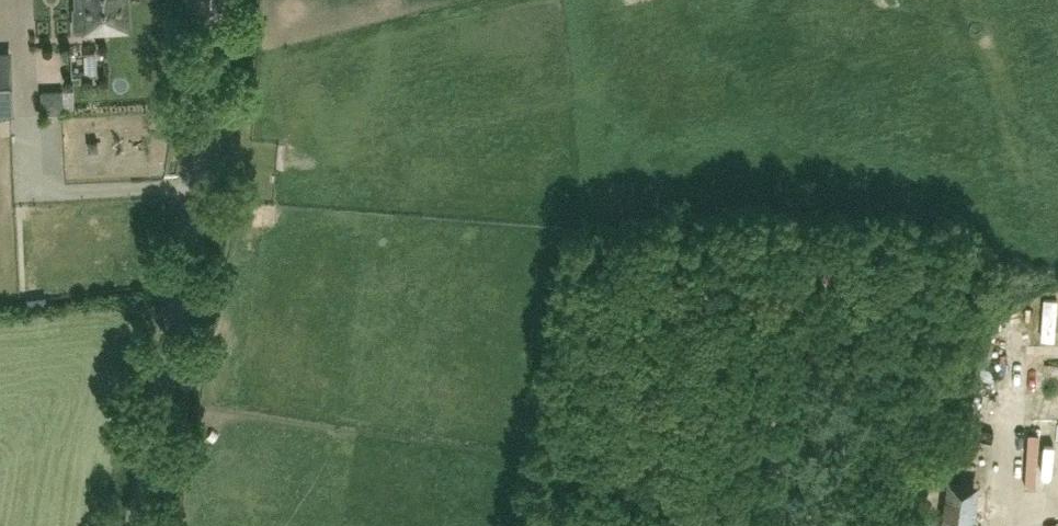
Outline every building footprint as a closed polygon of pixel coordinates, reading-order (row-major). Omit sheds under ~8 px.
[(77,7),(74,7),(75,28),(86,27),(86,30),(127,28),(125,0),(76,0),(77,7)] [(10,107),(7,55),(0,56),(0,107),(10,107)] [(63,89),(41,90),(42,112),(64,111),(63,89)] [(946,484),(941,525),(975,525),(979,488),(946,484)]
